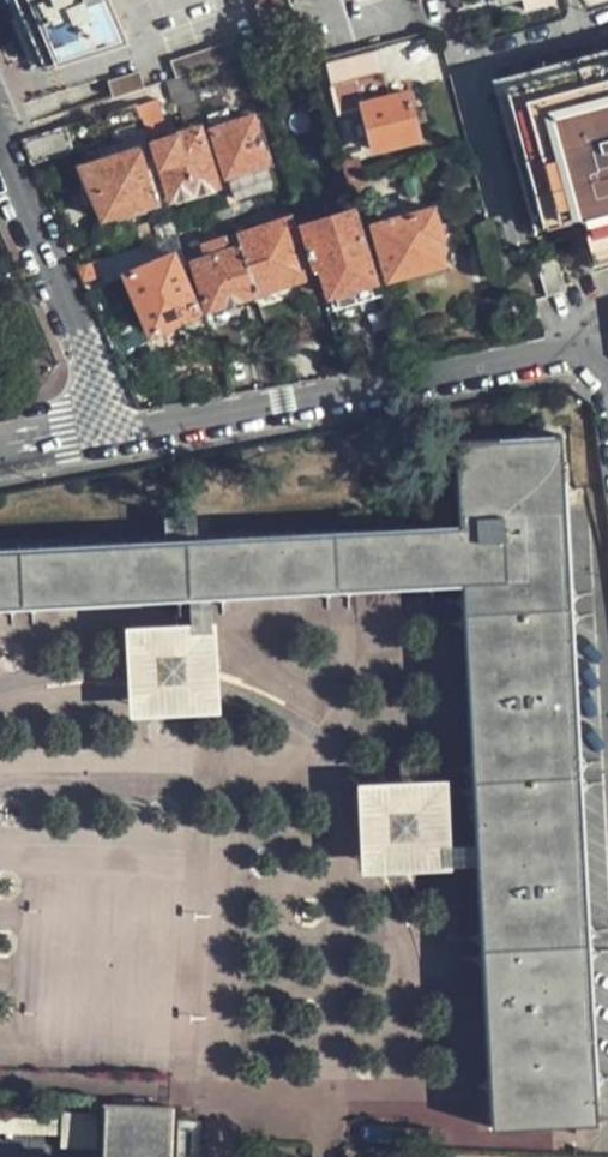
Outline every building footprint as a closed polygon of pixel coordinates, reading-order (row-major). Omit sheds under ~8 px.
[(37,64),(127,38),(116,0),(10,0),(37,64)] [(289,0),(255,0),(266,35),(271,49),(301,40),(289,0)] [(189,74),(236,60),(230,41),(175,56),(180,77),(189,74)] [(496,77),(538,230),(585,216),(596,260),(607,257),(607,46),(496,77)] [(111,78),(115,96),(143,88),(138,70),(111,78)] [(419,137),(407,93),(389,97),(382,75),(357,82),(376,150),(419,137)] [(272,187),(251,118),(232,123),(227,110),(208,116),(235,200),(272,187)] [(155,115),(141,119),(148,144),(154,142),(172,198),(216,185),(199,129),(164,139),(155,115)] [(57,130),(23,140),(32,162),(63,151),(57,130)] [(158,203),(141,148),(80,166),(102,221),(158,203)] [(444,262),(438,239),(441,237),(433,209),(374,226),(389,277),(444,262)] [(374,281),(353,212),(304,228),(311,253),(317,251),(330,294),(374,281)] [(153,244),(177,237),(170,215),(122,230),(129,251),(153,244)] [(242,247),(256,293),(307,276),(290,219),(238,235),(242,247)] [(207,309),(256,293),(242,247),(227,250),(224,239),(205,246),(207,257),(193,261),(207,309)] [(100,261),(105,281),(127,274),(158,262),(153,244),(129,251),(100,261)] [(172,256),(158,262),(127,274),(151,331),(196,312),(172,256)] [(547,298),(565,293),(555,259),(538,265),(547,298)] [(76,267),(85,288),(105,281),(100,261),(76,267)] [(192,605),(218,604),(467,591),(480,846),(481,857),(482,870),(493,1095),(495,1129),(600,1124),(569,443),(462,447),(466,533),(0,555),(0,614),(192,605)] [(126,629),(128,720),(221,717),(218,604),(192,605),(193,625),(126,629)] [(450,780),(358,784),(363,876),(482,870),(480,846),(452,847),(450,780)] [(172,1108),(105,1106),(102,1156),(170,1156),(172,1108)]
